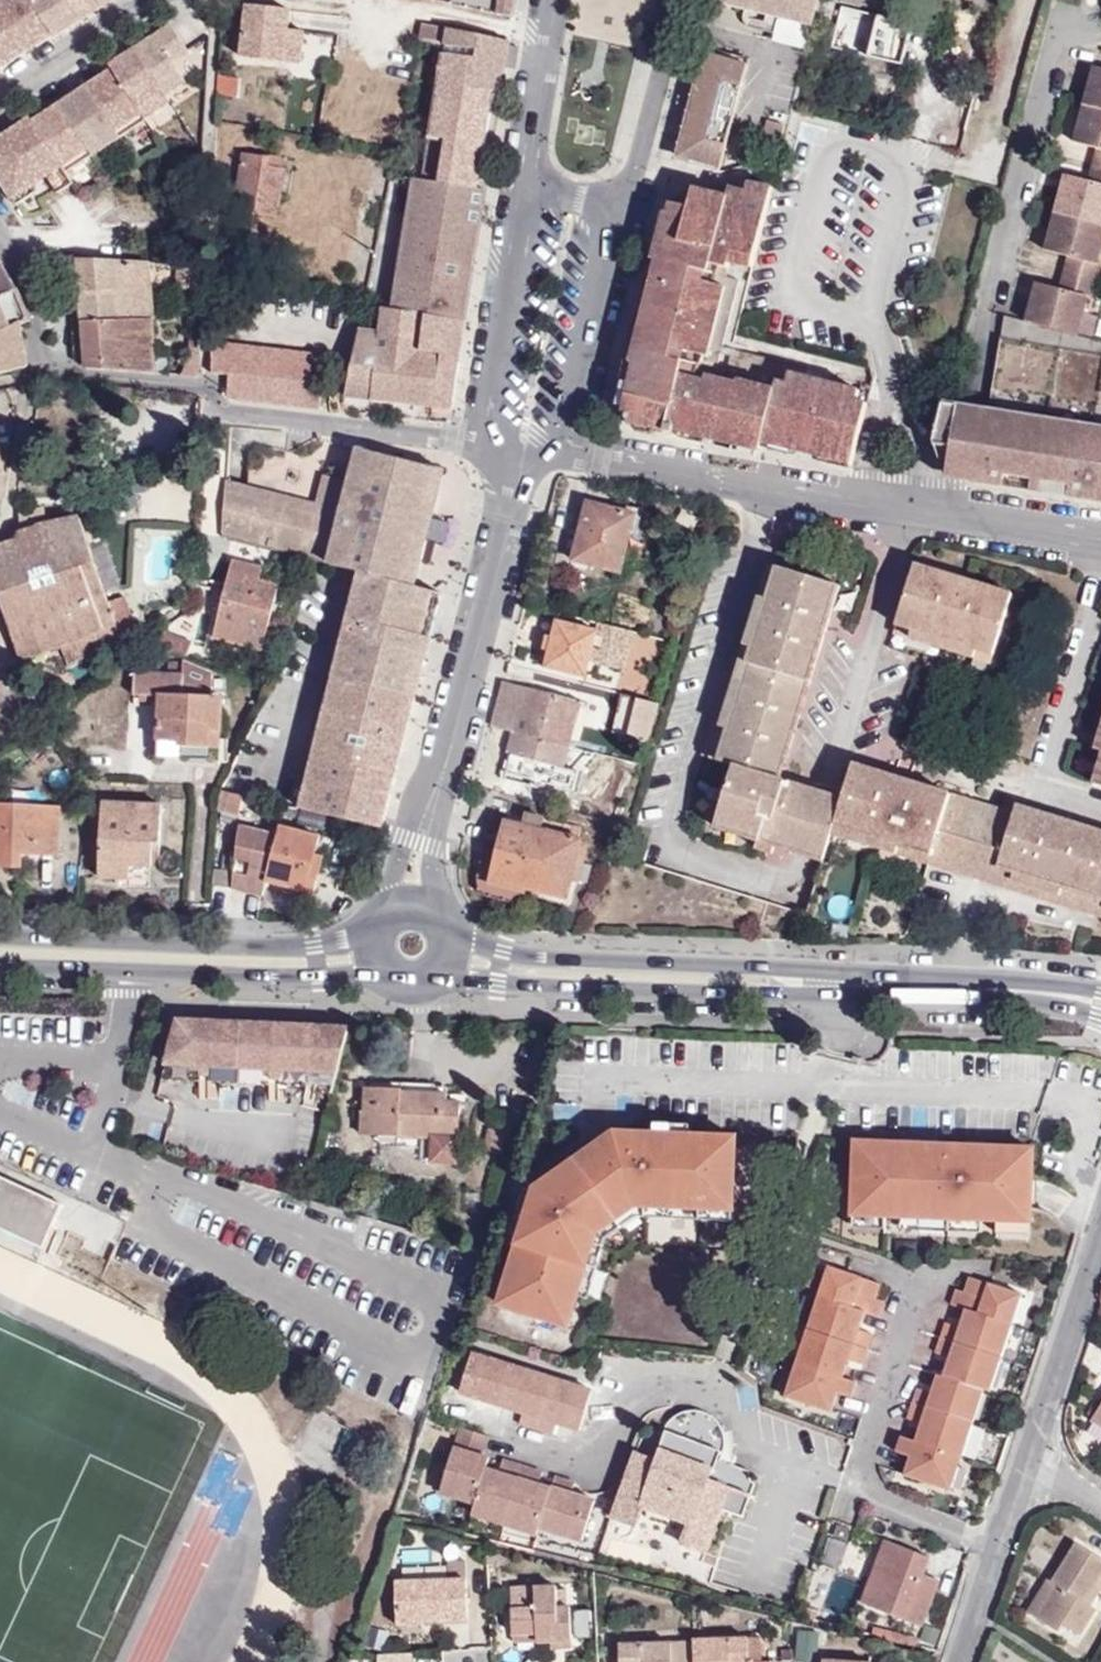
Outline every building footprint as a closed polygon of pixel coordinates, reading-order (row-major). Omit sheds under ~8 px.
[(22,51),(37,41),(35,38),(45,30),(47,33),(46,34),(46,35),(48,34),(26,0),(0,0),(0,17),(22,51)] [(48,34),(51,37),(55,35),(54,34),(51,36),(49,33),(58,27),(61,31),(78,19),(77,18),(75,20),(73,17),(61,0),(26,0),(48,34)] [(73,17),(80,12),(83,16),(86,14),(85,13),(83,14),(81,12),(92,5),(94,8),(107,0),(61,0),(73,17)] [(508,12),(510,0),(448,0),(508,12)] [(508,12),(514,13),(516,0),(510,0),(508,12)] [(779,14),(773,37),(812,48),(825,0),(729,0),(779,14)] [(859,30),(865,11),(834,2),(828,19),(859,30)] [(85,13),(86,14),(94,8),(92,5),(81,12),(83,14),(85,13)] [(290,13),(249,9),(243,61),(284,66),(287,32),(290,13)] [(6,56),(9,60),(22,51),(0,17),(0,61),(6,56)] [(55,35),(61,31),(58,27),(49,33),(51,36),(54,34),(55,35)] [(142,43),(131,50),(161,95),(179,83),(166,62),(182,52),(166,27),(147,39),(148,40),(149,39),(151,42),(144,46),(142,43)] [(35,38),(37,41),(46,35),(46,34),(47,33),(45,30),(35,38)] [(447,30),(444,50),(422,179),(478,188),(496,74),(505,72),(509,41),(447,30)] [(287,32),(284,66),(301,67),(304,34),(287,32)] [(107,66),(109,69),(141,117),(165,101),(161,95),(131,50),(119,58),(121,61),(110,69),(108,66),(110,65),(109,64),(107,66)] [(748,64),(702,51),(676,161),(718,171),(748,64)] [(0,61),(0,66),(9,60),(6,56),(0,61)] [(119,58),(109,64),(110,65),(108,66),(110,69),(121,61),(119,58)] [(1084,103),(1100,108),(1100,66),(1094,64),(1084,103)] [(238,72),(214,67),(213,93),(237,96),(238,72)] [(109,69),(83,87),(117,137),(143,120),(141,117),(109,69)] [(83,87),(57,104),(90,155),(117,137),(83,87)] [(972,100),(951,97),(943,124),(964,130),(972,100)] [(1084,103),(1073,141),(1098,146),(1092,164),(1100,166),(1100,161),(1100,108),(1084,103)] [(57,104),(30,122),(59,166),(64,172),(90,155),(57,104)] [(0,137),(0,183),(14,205),(35,191),(31,185),(44,176),(59,166),(30,122),(28,118),(25,120),(32,131),(34,130),(38,136),(33,139),(30,134),(22,139),(14,127),(0,137)] [(780,153),(787,123),(767,118),(758,146),(780,153)] [(25,120),(14,127),(22,139),(30,134),(33,139),(38,136),(34,130),(32,131),(25,120)] [(266,155),(238,150),(229,211),(275,217),(281,168),(266,166),(266,155)] [(1064,171),(1055,212),(1085,220),(1100,166),(1092,164),(1089,178),(1064,171)] [(59,166),(44,176),(55,193),(70,183),(64,172),(59,166)] [(1100,166),(1085,220),(1100,224),(1100,166)] [(416,178),(394,309),(466,321),(488,190),(478,188),(422,179),(416,178)] [(739,328),(773,194),(750,189),(746,193),(730,189),(725,205),(712,202),(714,194),(694,189),(691,198),(689,197),(686,205),(677,203),(649,313),(662,316),(659,329),(646,326),(625,411),(632,421),(695,436),(697,430),(717,435),(717,440),(763,449),(764,445),(787,450),(789,444),(790,439),(803,442),(802,447),(854,460),(864,418),(854,415),(858,400),(861,392),(803,377),(797,367),(734,349),(739,328)] [(1070,273),(1085,220),(1055,212),(1046,247),(1069,254),(1065,270),(1070,273)] [(1097,279),(1100,268),(1100,261),(1099,259),(1100,250),(1100,224),(1085,220),(1070,273),(1097,279)] [(152,323),(147,274),(158,274),(159,284),(177,283),(176,279),(197,281),(196,268),(177,266),(74,256),(82,322),(152,323)] [(0,265),(0,298),(16,291),(0,265)] [(1065,270),(1061,287),(1038,280),(1027,320),(1079,333),(1086,306),(1061,299),(1070,273),(1065,270)] [(1093,297),(1097,279),(1070,273),(1061,299),(1086,306),(1087,295),(1093,297)] [(0,298),(0,375),(26,368),(27,345),(23,328),(29,321),(16,291),(0,298)] [(347,393),(452,410),(459,366),(466,321),(394,309),(383,308),(380,331),(358,328),(347,393)] [(662,316),(649,313),(646,326),(659,329),(662,316)] [(1079,333),(1027,320),(1007,314),(993,409),(945,401),(933,439),(945,464),(968,468),(965,477),(1100,500),(1100,339),(1079,333)] [(155,371),(152,323),(82,322),(86,366),(155,371)] [(322,352),(212,337),(211,373),(232,372),(229,396),(234,398),(253,400),(301,406),(321,408),(325,379),(320,369),(322,352)] [(200,342),(191,342),(191,354),(200,355),(200,342)] [(864,418),(868,403),(858,400),(854,415),(864,418)] [(789,444),(802,447),(803,442),(790,439),(789,444)] [(361,572),(420,587),(447,472),(363,452),(351,482),(325,479),(319,507),(232,485),(225,537),(361,572)] [(573,527),(580,529),(572,559),(620,571),(628,537),(635,538),(643,507),(608,499),(605,504),(580,498),(573,527)] [(120,596),(106,602),(76,522),(37,529),(37,534),(18,535),(15,546),(0,549),(0,603),(18,661),(113,626),(117,636),(136,627),(120,596)] [(269,553),(235,546),(223,597),(202,593),(192,633),(261,650),(279,583),(263,579),(269,553)] [(842,587),(763,562),(745,618),(715,712),(699,761),(729,771),(713,832),(804,860),(819,864),(826,838),(923,862),(946,794),(897,780),(847,765),(838,791),(824,787),(782,775),(842,587)] [(1007,596),(905,564),(886,636),(984,663),(1007,596)] [(417,701),(445,594),(420,587),(361,572),(335,678),(417,701)] [(597,631),(557,620),(546,666),(585,676),(589,661),(624,670),(633,631),(599,623),(597,631)] [(168,670),(135,667),(133,692),(155,692),(153,755),(210,760),(209,746),(214,746),(213,761),(225,761),(225,736),(220,736),(220,716),(224,716),(224,695),(210,695),(210,673),(181,662),(169,663),(168,670)] [(417,701),(335,678),(299,807),(383,830),(417,701)] [(570,745),(583,701),(504,681),(491,726),(511,731),(570,745)] [(659,704),(624,694),(615,731),(647,740),(659,704)] [(1092,748),(1099,755),(1086,783),(1100,787),(1100,722),(1092,748)] [(570,745),(511,731),(503,764),(508,765),(504,779),(557,794),(570,745)] [(233,806),(235,791),(218,788),(218,801),(233,806)] [(1008,812),(946,794),(923,862),(990,883),(1008,812)] [(505,831),(498,860),(485,857),(479,876),(479,886),(481,893),(487,897),(519,906),(530,890),(569,900),(586,840),(547,828),(546,820),(526,814),(523,817),(514,813),(513,803),(494,799),(490,810),(496,813),(496,824),(505,831)] [(157,891),(158,804),(100,803),(99,876),(136,879),(136,889),(157,891)] [(57,807),(0,804),(0,865),(20,866),(20,852),(57,855),(57,807)] [(1010,804),(990,883),(1100,917),(1100,832),(1010,804)] [(322,895),(328,874),(320,874),(324,862),(316,860),(322,841),(272,825),(269,834),(238,825),(228,888),(262,900),(267,882),(314,896),(315,893),(322,895)] [(340,1061),(353,1012),(183,1007),(172,1054),(340,1061)] [(448,1082),(363,1078),(362,1124),(402,1125),(402,1128),(429,1129),(429,1152),(458,1153),(458,1093),(448,1093),(448,1082)] [(651,1112),(650,1123),(686,1125),(686,1114),(651,1112)] [(615,1207),(633,1194),(729,1198),(732,1127),(686,1125),(650,1123),(635,1122),(635,1127),(620,1127),(620,1122),(610,1121),(575,1147),(615,1207)] [(852,1132),(849,1204),(880,1205),(896,1206),(978,1209),(994,1210),(1026,1212),(1029,1140),(982,1138),(982,1142),(966,1141),(966,1135),(916,1132),(916,1139),(901,1138),(901,1132),(884,1131),(884,1134),(852,1132)] [(596,1221),(615,1207),(575,1147),(546,1168),(542,1163),(521,1179),(531,1182),(519,1218),(495,1293),(555,1313),(565,1283),(575,1286),(596,1221)] [(810,1155),(805,1167),(811,1170),(817,1159),(810,1155)] [(0,1176),(0,1182),(8,1186),(11,1181),(0,1176)] [(509,1215),(519,1218),(531,1182),(521,1179),(509,1215)] [(66,1206),(11,1181),(8,1186),(0,1182),(0,1216),(50,1239),(66,1206)] [(636,1205),(728,1209),(729,1198),(633,1194),(615,1207),(621,1216),(636,1205)] [(879,1218),(880,1205),(849,1204),(848,1217),(879,1218)] [(977,1223),(978,1209),(896,1206),(896,1219),(977,1223)] [(615,1207),(596,1221),(575,1286),(585,1289),(605,1228),(621,1216),(615,1207)] [(1025,1225),(1026,1212),(994,1210),(993,1223),(1025,1225)] [(88,1212),(89,1254),(108,1253),(107,1211),(88,1212)] [(0,1216),(0,1234),(43,1253),(50,1239),(0,1216)] [(831,1259),(821,1289),(867,1305),(881,1310),(886,1294),(879,1291),(883,1277),(831,1259)] [(955,1300),(968,1305),(1015,1321),(1025,1290),(973,1273),(968,1288),(960,1285),(955,1300)] [(565,1283),(555,1313),(565,1316),(575,1286),(565,1283)] [(809,1323),(869,1344),(875,1328),(861,1323),(867,1305),(821,1289),(809,1323)] [(949,1315),(944,1331),(1005,1351),(1015,1321),(968,1305),(963,1319),(949,1315)] [(809,1323),(797,1358),(843,1374),(850,1355),(864,1360),(869,1344),(809,1323)] [(953,1352),(947,1370),(989,1384),(994,1386),(1005,1351),(944,1331),(939,1347),(953,1352)] [(515,1358),(475,1345),(462,1386),(502,1398),(515,1358)] [(556,1370),(515,1358),(502,1398),(525,1405),(522,1417),(539,1422),(556,1370)] [(843,1374),(797,1358),(785,1391),(831,1407),(838,1389),(852,1394),(857,1379),(843,1374)] [(978,1418),(989,1384),(947,1370),(942,1369),(936,1387),(922,1382),(916,1398),(978,1418)] [(556,1370),(539,1422),(556,1427),(559,1416),(582,1423),(595,1382),(556,1370)] [(967,1452),(978,1418),(916,1398),(911,1415),(925,1419),(920,1436),(967,1452)] [(489,1462),(492,1451),(485,1449),(492,1430),(463,1421),(442,1486),(477,1497),(489,1462)] [(663,1443),(720,1464),(727,1446),(670,1424),(663,1443)] [(956,1486),(967,1452),(920,1436),(906,1431),(901,1447),(915,1452),(909,1471),(956,1486)] [(639,1449),(616,1512),(640,1521),(647,1501),(693,1519),(686,1539),(710,1547),(734,1482),(713,1474),(716,1467),(719,1467),(720,1464),(663,1443),(662,1446),(665,1447),(662,1454),(639,1446),(638,1448),(639,1449)] [(474,1507),(507,1518),(525,1459),(506,1453),(502,1466),(489,1462),(477,1497),(474,1507)] [(545,1466),(525,1459),(507,1518),(539,1528),(542,1521),(554,1483),(541,1479),(545,1466)] [(578,1476),(558,1470),(554,1483),(542,1521),(585,1535),(597,1495),(574,1488),(578,1476)] [(888,1537),(864,1600),(925,1623),(942,1576),(926,1570),(932,1553),(888,1537)] [(1077,1542),(1031,1609),(1062,1629),(1065,1624),(1079,1633),(1097,1605),(1094,1603),(1100,1592),(1100,1557),(1077,1542)] [(444,1562),(445,1576),(462,1576),(462,1561),(444,1562)] [(824,1603),(836,1572),(820,1567),(809,1598),(824,1603)] [(464,1617),(462,1576),(391,1577),(393,1612),(417,1611),(418,1619),(464,1617)] [(834,1579),(828,1608),(847,1612),(853,1582),(834,1579)] [(575,1657),(574,1610),(565,1610),(551,1611),(549,1584),(504,1584),(507,1634),(540,1633),(540,1651),(540,1658),(575,1657)] [(565,1610),(564,1584),(549,1584),(551,1611),(565,1610)] [(418,1619),(417,1611),(393,1612),(393,1625),(418,1624),(418,1619)] [(818,1659),(816,1629),(796,1630),(797,1660),(818,1659)] [(540,1651),(540,1633),(507,1634),(507,1651),(540,1651)] [(694,1648),(639,1649),(639,1639),(618,1639),(618,1661),(694,1661),(694,1648)] [(749,1647),(694,1648),(694,1661),(750,1661),(749,1647)] [(762,1647),(749,1647),(750,1661),(763,1661),(762,1647)] [(778,1650),(778,1661),(780,1661),(790,1661),(790,1650),(778,1650)]
